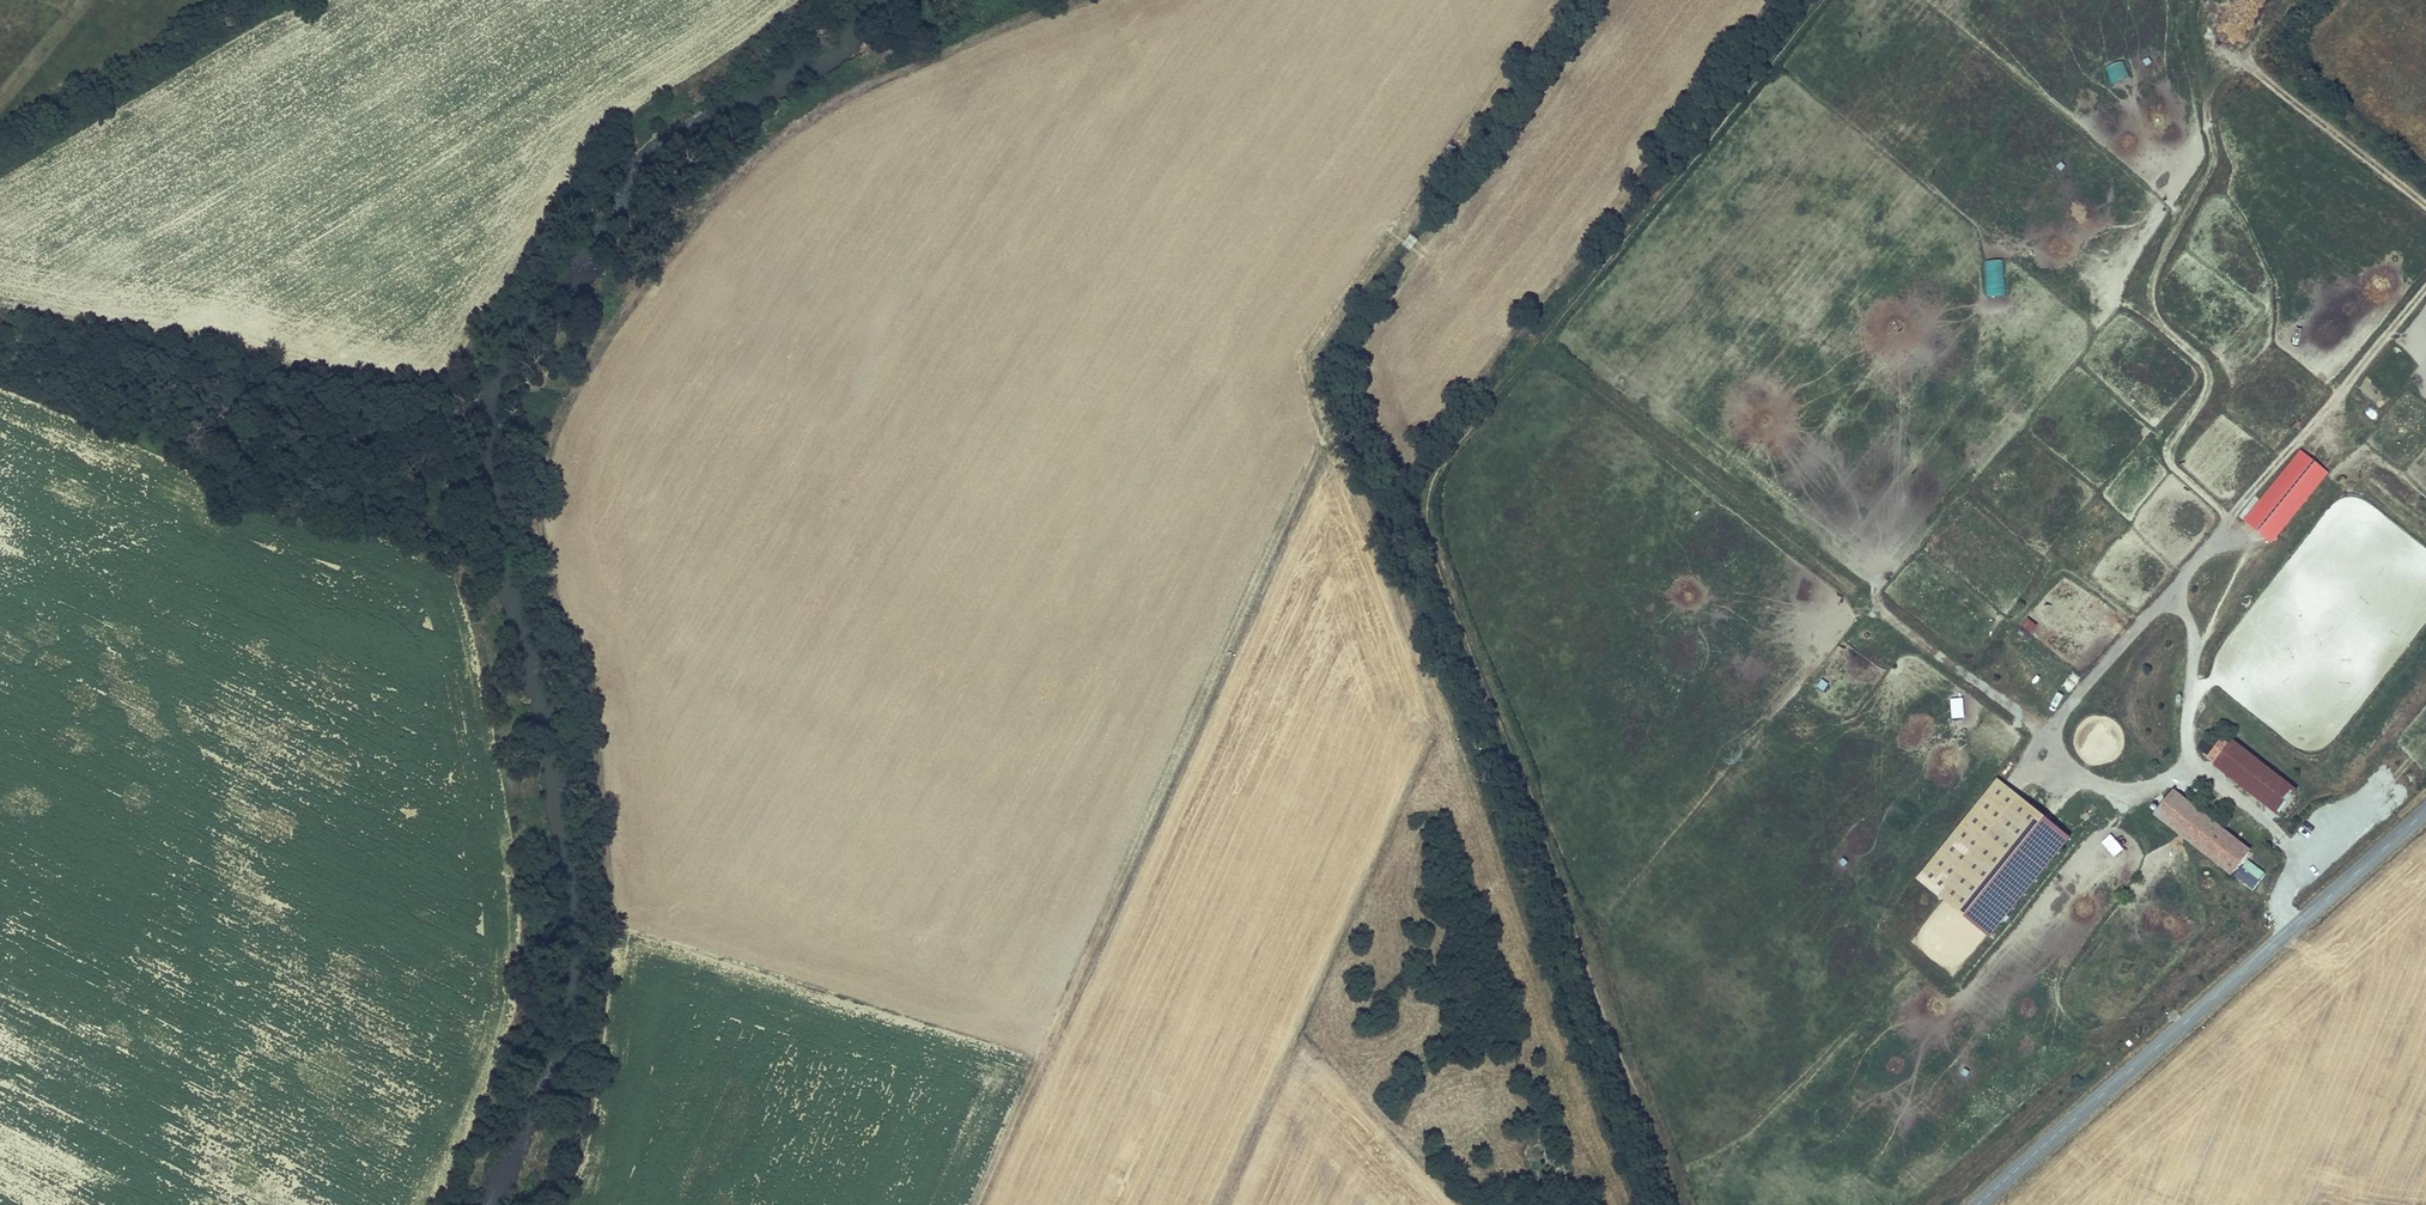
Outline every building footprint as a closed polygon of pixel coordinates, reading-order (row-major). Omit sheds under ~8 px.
[(2105,70),(2112,86),(2131,77),(2123,62),(2105,70)] [(2274,541),(2327,470),(2302,451),(2248,522),(2274,541)] [(1810,599),(1814,581),(1801,578),(1797,597),(1810,599)] [(1965,697),(1952,697),(1952,717),(1965,717),(1965,697)] [(2215,764),(2232,743),(2214,729),(2208,736),(2218,744),(2207,757),(2215,764)] [(2297,792),(2233,742),(2232,743),(2215,764),(2215,765),(2279,815),(2297,792)] [(1997,775),(1918,878),(1994,936),(2073,833),(1997,775)] [(2250,852),(2172,792),(2156,814),(2233,874),(2250,852)] [(2115,857),(2125,849),(2113,833),(2103,841),(2115,857)] [(2253,889),(2266,872),(2248,857),(2234,874),(2253,889)] [(2130,924),(2136,917),(2127,907),(2120,914),(2130,924)]
